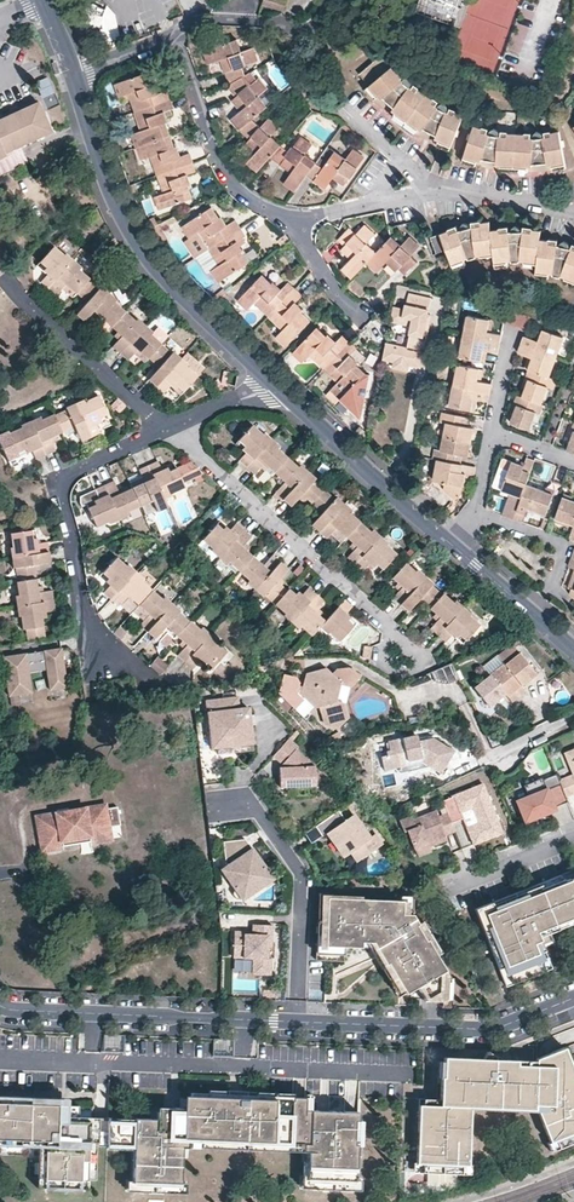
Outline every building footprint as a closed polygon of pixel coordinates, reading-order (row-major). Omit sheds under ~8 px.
[(263,5),(272,7),(279,10),(282,0),(265,0),(263,5)] [(348,6),(361,11),(363,5),(351,0),(348,6)] [(464,0),(416,0),(414,7),(455,23),(464,0)] [(107,10),(100,7),(97,14),(105,17),(107,10)] [(97,14),(87,11),(86,15),(90,20),(97,22),(103,21),(105,17),(97,14)] [(97,22),(90,20),(86,15),(80,20),(84,25),(88,27),(91,28),(94,29),(99,30),(105,28),(103,21),(97,22)] [(222,66),(229,83),(242,76),(244,74),(241,68),(257,62),(252,49),(240,53),(235,40),(206,50),(211,62),(220,60),(222,66)] [(205,64),(211,62),(206,50),(200,52),(205,64)] [(390,64),(380,53),(378,55),(370,62),(359,71),(368,81),(369,82),(390,64)] [(370,62),(378,55),(375,53),(368,59),(370,62)] [(393,62),(390,64),(369,82),(377,92),(380,95),(382,93),(385,95),(389,91),(396,98),(392,102),(391,104),(394,107),(405,116),(425,92),(419,86),(417,88),(412,84),(412,83),(412,79),(412,77),(411,76),(407,74),(403,75),(402,76),(396,70),(399,68),(393,62)] [(400,67),(399,68),(396,70),(402,76),(403,75),(405,72),(400,67)] [(136,110),(170,98),(166,89),(155,92),(153,86),(147,70),(119,80),(124,94),(130,92),(136,110)] [(243,125),(252,118),(268,104),(259,94),(267,86),(258,75),(249,83),(242,76),(229,83),(226,84),(236,96),(233,99),(236,104),(241,109),(234,115),(243,125)] [(35,80),(40,96),(51,93),(46,77),(35,80)] [(120,95),(124,94),(119,80),(115,81),(120,95)] [(377,92),(369,82),(368,81),(364,85),(373,95),(377,92)] [(388,98),(392,102),(396,98),(389,91),(385,95),(388,98)] [(432,98),(425,92),(405,116),(417,125),(420,127),(422,125),(426,127),(429,123),(438,128),(435,133),(434,135),(438,138),(450,143),(454,133),(457,126),(463,112),(456,108),(454,113),(448,110),(447,109),(447,105),(446,103),(445,102),(442,102),(439,103),(437,105),(436,104),(431,100),(432,98)] [(173,108),(170,98),(136,110),(142,129),(137,131),(141,144),(170,133),(165,120),(163,112),(173,108)] [(8,154),(7,152),(23,144),(54,130),(41,99),(0,118),(0,158),(8,154)] [(402,120),(405,116),(394,107),(391,111),(402,120)] [(231,119),(239,128),(243,125),(234,115),(231,119)] [(260,125),(252,118),(243,125),(239,128),(249,138),(246,142),(251,146),(256,151),(251,158),(261,166),(271,155),(281,143),(271,135),(279,126),(268,116),(260,125)] [(417,125),(405,116),(402,120),(413,129),(417,125)] [(430,130),(435,133),(438,128),(429,123),(426,127),(430,130)] [(514,162),(515,132),(508,132),(507,135),(501,134),(501,133),(500,133),(499,129),(497,127),(495,126),(493,127),(491,128),(489,131),(482,129),(482,125),(473,124),(468,141),(463,153),(477,157),(481,158),(481,156),(486,157),(487,153),(497,154),(496,159),(496,161),(500,161),(514,162)] [(526,131),(515,132),(514,162),(528,163),(532,163),(533,159),(537,159),(538,155),(547,155),(547,160),(548,163),(551,163),(564,161),(561,145),(561,139),(559,129),(552,130),(552,133),(545,133),(545,131),(544,131),(541,129),(538,129),(535,131),(535,135),(532,135),(526,136),(526,131)] [(137,145),(141,144),(137,131),(133,133),(137,145)] [(175,149),(170,133),(141,144),(146,158),(152,157),(158,174),(192,162),(189,153),(178,156),(175,149)] [(306,174),(315,162),(304,154),(310,144),(299,136),(289,150),(280,163),(287,168),(290,170),(286,178),(298,186),(306,174)] [(449,147),(450,143),(438,138),(436,142),(449,147)] [(289,150),(281,143),(271,155),(280,163),(289,150)] [(23,144),(7,152),(8,154),(0,158),(0,175),(30,161),(23,144)] [(146,158),(141,144),(137,145),(142,160),(146,158)] [(322,167),(334,151),(326,146),(315,162),(322,167)] [(315,176),(327,184),(333,176),(344,183),(364,156),(352,148),(345,158),(334,151),(322,167),(315,176)] [(475,162),(477,157),(463,153),(462,159),(475,162)] [(257,170),(261,166),(251,158),(247,161),(257,170)] [(192,162),(158,174),(165,193),(159,196),(164,209),(192,199),(188,185),(184,174),(195,171),(192,162)] [(322,167),(315,162),(306,174),(313,179),(315,176),(322,167)] [(325,187),(327,184),(315,176),(313,179),(318,183),(325,187)] [(295,190),(298,186),(286,178),(283,182),(295,190)] [(135,181),(130,183),(135,193),(138,192),(135,181)] [(160,210),(164,209),(159,196),(155,197),(160,210)] [(198,255),(211,247),(240,228),(235,220),(225,226),(219,216),(212,205),(187,221),(195,233),(191,235),(186,238),(197,255),(198,255)] [(158,223),(161,228),(178,220),(176,214),(158,223)] [(442,232),(447,247),(452,261),(466,258),(482,255),(495,252),(492,227),(491,220),(482,221),(482,224),(473,225),(470,225),(467,223),(465,223),(464,223),(462,225),(460,228),(458,228),(450,231),(449,229),(442,232)] [(184,224),(191,235),(195,233),(187,221),(184,224)] [(158,223),(152,226),(163,241),(167,237),(161,228),(158,223)] [(347,264),(356,273),(368,261),(371,258),(377,251),(369,243),(378,234),(367,224),(359,232),(351,226),(341,238),(347,245),(344,248),(348,252),(353,257),(347,264)] [(524,261),(538,262),(541,238),(542,229),(534,228),(534,230),(523,229),(521,229),(519,227),(517,226),(516,226),(514,227),(512,229),(511,231),(509,231),(500,231),(500,227),(492,227),(495,252),(496,258),(496,259),(510,261),(524,263),(524,261)] [(240,228),(211,247),(221,264),(216,267),(223,278),(248,262),(242,252),(236,243),(245,236),(240,228)] [(432,235),(437,252),(447,247),(442,232),(432,235)] [(377,251),(371,258),(381,267),(386,261),(393,267),(396,270),(400,267),(407,273),(417,262),(411,255),(419,246),(409,237),(402,245),(392,236),(377,251)] [(572,248),(571,248),(567,243),(566,242),(565,242),(561,243),(558,245),(557,245),(548,242),(549,239),(541,238),(538,262),(537,268),(537,269),(551,272),(551,273),(565,277),(566,276),(573,278),(573,249),(572,248)] [(49,288),(73,260),(65,253),(64,254),(55,246),(40,262),(50,270),(47,273),(41,280),(49,288)] [(213,269),(216,267),(221,264),(211,247),(198,255),(209,272),(213,269)] [(453,269),(447,253),(438,256),(444,272),(453,269)] [(371,258),(368,261),(377,270),(381,267),(371,258)] [(466,258),(452,261),(454,267),(467,264),(466,258)] [(66,285),(76,293),(78,292),(89,279),(79,269),(81,268),(73,260),(49,288),(57,295),(64,288),(66,285)] [(42,268),(47,273),(50,270),(40,262),(38,264),(42,268)] [(344,268),(353,277),(356,273),(347,264),(344,268)] [(220,280),(223,278),(216,267),(213,269),(220,280)] [(550,278),(551,273),(551,272),(537,269),(536,274),(550,278)] [(270,314),(294,288),(288,282),(279,290),(273,283),(263,273),(241,295),(252,305),(256,301),(270,314)] [(566,276),(565,277),(563,281),(573,285),(573,278),(566,276)] [(78,313),(85,320),(109,294),(101,286),(100,288),(89,279),(78,292),(88,302),(85,305),(78,313)] [(68,292),(74,296),(75,295),(76,293),(66,285),(64,288),(68,292)] [(400,285),(397,295),(405,296),(407,287),(400,285)] [(301,295),(294,288),(270,314),(283,327),(280,332),(290,341),(310,319),(303,312),(294,303),(301,295)] [(226,291),(217,299),(223,305),(231,298),(226,291)] [(76,293),(75,295),(81,301),(85,305),(88,302),(78,292),(76,293)] [(410,293),(408,304),(431,309),(433,298),(410,293)] [(103,317),(112,326),(125,312),(115,303),(117,301),(109,294),(85,320),(93,328),(97,323),(100,321),(103,317)] [(249,308),(252,305),(241,295),(238,299),(249,308)] [(393,368),(409,371),(411,365),(422,367),(427,342),(428,336),(426,336),(430,314),(431,309),(408,304),(406,304),(406,308),(395,306),(393,314),(392,322),(412,326),(408,346),(387,342),(384,360),(395,362),(393,368)] [(506,308),(503,323),(527,327),(529,313),(506,308)] [(121,353),(145,326),(137,319),(135,321),(125,312),(112,326),(122,335),(120,338),(114,346),(121,353)] [(468,337),(504,344),(505,335),(492,333),(489,333),(489,329),(492,329),(494,320),(473,316),(468,337)] [(103,317),(100,321),(97,323),(101,327),(107,332),(109,329),(112,326),(103,317)] [(112,326),(109,329),(116,336),(120,338),(122,335),(112,326)] [(139,350),(148,359),(150,356),(161,344),(152,336),(153,334),(152,333),(145,326),(121,353),(130,361),(136,353),(139,350)] [(152,336),(161,344),(169,336),(159,326),(152,333),(153,334),(152,336)] [(325,367),(349,341),(342,334),(335,342),(328,336),(318,326),(296,348),(307,358),(311,354),(325,367)] [(525,345),(559,357),(566,338),(546,331),(542,339),(545,340),(544,343),(541,342),(527,337),(525,345)] [(287,345),(290,341),(280,332),(277,335),(287,345)] [(502,353),(504,344),(468,337),(464,358),(485,362),(487,354),(485,354),(486,350),(488,350),(502,353)] [(356,347),(349,341),(325,367),(339,380),(335,384),(345,394),(365,372),(359,365),(349,355),(356,347)] [(157,385),(182,357),(173,349),(170,352),(161,344),(150,356),(160,366),(157,369),(149,378),(157,385)] [(551,377),(559,357),(525,345),(522,355),(535,360),(539,361),(537,364),(534,363),(532,370),(551,377)] [(304,361),(307,358),(296,348),(294,351),(304,361)] [(140,356),(146,362),(147,360),(148,359),(139,350),(136,353),(140,356)] [(186,352),(182,357),(189,364),(188,366),(198,376),(204,368),(186,352)] [(148,359),(147,360),(153,366),(157,369),(160,366),(150,356),(148,359)] [(189,364),(182,357),(157,385),(165,392),(171,385),(174,382),(185,392),(198,376),(188,366),(189,364)] [(482,377),(484,369),(462,365),(458,385),(494,393),(496,384),(481,381),(478,380),(479,377),(482,377)] [(556,390),(560,380),(551,377),(532,370),(528,381),(531,383),(529,389),(531,390),(530,394),(528,393),(526,397),(546,404),(551,388),(556,390)] [(182,395),(185,392),(174,382),(171,385),(173,388),(182,395)] [(342,397),(345,394),(335,384),(332,387),(342,397)] [(494,393),(458,385),(454,403),(475,407),(476,403),(474,403),(475,398),(477,398),(493,401),(494,393)] [(168,402),(177,398),(172,389),(164,393),(168,402)] [(101,392),(86,399),(88,401),(102,395),(101,392)] [(86,399),(76,403),(91,436),(101,432),(98,424),(96,419),(110,413),(102,395),(88,401),(86,399)] [(546,404),(526,397),(521,395),(518,404),(522,406),(519,415),(521,415),(517,423),(534,429),(541,413),(545,414),(548,405),(546,404)] [(126,405),(117,398),(111,405),(120,413),(126,405)] [(67,410),(55,415),(64,434),(75,429),(78,434),(81,440),(91,436),(76,403),(66,408),(67,410)] [(451,420),(447,436),(474,442),(476,434),(477,427),(472,426),(474,414),(447,408),(445,418),(451,420)] [(55,415),(54,413),(41,419),(39,415),(30,420),(46,454),(55,450),(53,445),(51,440),(64,434),(55,415)] [(113,418),(110,413),(96,419),(98,424),(103,422),(113,418)] [(37,458),(46,454),(30,420),(21,424),(22,427),(10,432),(19,452),(31,447),(33,451),(37,458)] [(238,458),(246,465),(271,438),(263,430),(261,432),(251,424),(238,439),(243,444),(248,449),(244,452),(238,458)] [(75,429),(64,434),(66,440),(74,436),(78,434),(75,429)] [(66,440),(64,434),(51,440),(53,445),(58,443),(66,440)] [(474,442),(447,436),(444,450),(438,449),(436,458),(441,459),(464,464),(465,456),(471,457),(473,450),(474,442)] [(274,471),(288,456),(278,447),(279,445),(271,438),(246,465),(255,473),(261,466),(264,463),(268,466),(274,471)] [(30,452),(33,451),(31,447),(19,452),(21,456),(30,452)] [(298,466),(288,456),(274,471),(280,477),(284,481),(281,485),(275,491),(282,497),(308,470),(300,463),(298,466)] [(526,497),(530,484),(539,461),(530,458),(527,465),(526,469),(522,468),(524,464),(516,462),(506,490),(515,493),(526,497)] [(476,477),(479,467),(464,464),(441,459),(436,481),(449,484),(468,488),(470,480),(467,479),(469,475),(471,476),(472,476),(474,476),(476,477)] [(159,461),(149,465),(165,500),(174,495),(174,493),(186,488),(184,484),(206,474),(192,462),(170,472),(165,474),(163,469),(159,461)] [(168,507),(165,500),(149,465),(140,469),(141,471),(145,482),(133,488),(141,507),(154,502),(155,504),(158,511),(168,507)] [(408,465),(404,470),(410,475),(414,470),(408,465)] [(316,477),(308,470),(282,497),(291,505),(297,499),(300,495),(304,499),(310,503),(323,488),(314,480),(316,477)] [(145,482),(141,471),(135,474),(128,477),(133,488),(145,482)] [(500,488),(503,474),(496,472),(493,486),(500,488)] [(129,513),(141,507),(133,488),(124,492),(120,493),(118,489),(114,480),(105,485),(120,520),(130,515),(129,513)] [(469,488),(468,488),(449,484),(447,488),(460,498),(468,494),(469,488)] [(549,491),(530,484),(526,497),(518,519),(527,522),(531,512),(532,509),(550,515),(558,494),(549,491)] [(111,524),(120,520),(105,485),(95,489),(99,498),(101,502),(95,505),(87,508),(97,527),(109,521),(111,524)] [(333,497),(323,488),(310,503),(315,508),(320,512),(316,516),(311,522),(319,530),(343,502),(335,495),(333,497)] [(526,497),(515,493),(507,515),(518,519),(526,497)] [(566,496),(559,518),(573,523),(573,499),(566,496)] [(351,509),(343,502),(319,530),(326,537),(332,530),(336,526),(339,530),(346,536),(359,521),(349,512),(351,509)] [(549,518),(550,515),(532,509),(531,512),(548,518),(549,518)] [(545,527),(550,529),(553,520),(549,518),(548,518),(545,527)] [(573,527),(573,523),(559,518),(558,521),(573,527)] [(347,555),(355,562),(380,535),(371,527),(369,529),(359,521),(346,536),(352,541),(356,545),(353,549),(347,555)] [(216,557),(217,558),(243,529),(235,522),(230,529),(227,532),(222,528),(216,522),(201,539),(203,540),(212,549),(210,551),(216,557)] [(9,548),(11,557),(47,552),(46,541),(36,542),(31,542),(30,538),(29,528),(9,531),(11,547),(9,548)] [(227,562),(237,572),(252,555),(245,549),(241,545),(245,541),(250,536),(243,529),(217,558),(225,565),(227,562)] [(380,535),(355,562),(362,569),(368,563),(372,559),(376,563),(382,569),(395,554),(385,544),(387,541),(380,535)] [(212,549),(203,540),(196,546),(212,561),(216,557),(210,551),(212,549)] [(47,552),(11,557),(13,568),(15,568),(17,581),(35,579),(33,569),(33,564),(37,563),(48,562),(47,552)] [(247,584),(253,590),(279,562),(272,556),(267,562),(264,565),(259,561),(252,555),(237,572),(248,583),(247,584)] [(102,591),(110,598),(135,570),(127,562),(124,565),(114,556),(100,571),(106,576),(111,580),(108,584),(102,591)] [(263,595),(273,604),(288,587),(282,581),(278,578),(281,574),(286,568),(279,562),(253,590),(261,597),(263,595)] [(414,570),(405,562),(391,577),(397,582),(401,586),(398,590),(392,596),(400,603),(425,576),(417,568),(414,570)] [(138,604),(151,588),(140,579),(143,576),(135,570),(110,598),(118,605),(124,598),(127,594),(131,598),(138,604)] [(425,576),(400,603),(408,610),(413,604),(417,600),(422,603),(427,609),(438,597),(428,588),(433,583),(425,576)] [(36,586),(35,579),(17,581),(15,582),(17,595),(15,595),(16,606),(51,601),(50,590),(41,591),(37,591),(36,586)] [(282,617),(289,623),(315,594),(308,587),(302,594),(299,597),(295,593),(288,587),(273,604),(284,615),(282,617)] [(161,597),(151,588),(138,604),(144,609),(148,613),(145,616),(139,623),(147,630),(172,602),(163,594),(161,597)] [(315,594),(289,623),(296,629),(298,627),(309,637),(318,627),(325,620),(318,614),(314,610),(317,606),(323,601),(315,594)] [(450,603),(440,594),(438,597),(427,609),(433,614),(437,618),(434,622),(428,628),(436,635),(461,608),(453,601),(452,601),(450,603)] [(352,606),(344,599),(325,620),(318,627),(326,635),(328,632),(339,641),(353,625),(347,620),(343,616),(346,613),(352,606)] [(51,601),(16,606),(18,616),(20,615),(22,627),(46,624),(45,616),(40,617),(40,612),(44,612),(53,610),(51,601)] [(180,609),(172,602),(147,630),(155,637),(161,630),(164,626),(169,630),(174,635),(188,620),(178,611),(180,609)] [(469,615),(461,608),(436,635),(444,642),(450,636),(453,632),(457,636),(463,641),(476,627),(466,618),(469,615)] [(206,636),(188,620),(174,635),(180,640),(185,644),(182,647),(175,655),(183,661),(206,636)] [(509,627),(511,633),(518,630),(517,629),(511,624),(510,625),(509,627)] [(216,640),(209,634),(206,636),(183,661),(191,668),(197,661),(200,657),(205,661),(211,667),(225,652),(214,642),(216,640)] [(536,675),(513,645),(498,656),(503,663),(475,686),(490,706),(505,694),(519,683),(521,686),(530,680),(536,675)] [(54,661),(61,659),(59,646),(52,647),(54,661)] [(4,669),(8,694),(30,691),(27,670),(46,668),(48,681),(64,678),(61,659),(54,661),(52,647),(45,649),(35,650),(8,655),(10,668),(4,669)] [(167,648),(159,657),(169,665),(176,656),(167,648)] [(166,665),(156,656),(149,664),(159,673),(166,665)] [(462,681),(452,661),(430,671),(436,685),(452,686),(462,681)] [(349,685),(361,674),(347,665),(338,666),(332,672),(341,681),(341,683),(349,685)] [(332,672),(326,667),(306,672),(305,677),(301,693),(305,698),(316,708),(319,707),(324,724),(338,728),(349,717),(345,702),(336,700),(341,683),(341,681),(332,672)] [(301,693),(305,677),(282,672),(278,686),(295,706),(305,698),(301,693)] [(48,681),(49,689),(65,686),(64,678),(48,681)] [(525,691),(521,686),(519,683),(505,694),(512,702),(525,691)] [(238,695),(206,699),(212,747),(254,742),(249,705),(239,706),(238,695)] [(435,738),(419,742),(417,735),(389,741),(390,749),(387,750),(388,755),(381,756),(385,770),(408,765),(408,761),(422,757),(423,761),(422,762),(441,773),(455,750),(435,738)] [(289,737),(273,755),(283,764),(283,766),(283,774),(280,774),(281,787),(316,785),(315,765),(310,765),(310,760),(296,748),(299,745),(289,737)] [(564,752),(573,773),(573,776),(573,748),(564,752)] [(544,781),(558,776),(556,773),(543,778),(544,781)] [(568,775),(559,779),(566,796),(573,792),(573,789),(568,775)] [(559,779),(558,776),(544,781),(543,778),(542,777),(524,784),(528,795),(516,800),(525,821),(555,809),(554,806),(568,801),(566,796),(559,779)] [(470,798),(486,791),(483,783),(467,789),(470,798)] [(492,805),(486,791),(470,798),(467,789),(454,794),(454,795),(443,800),(448,812),(452,822),(463,818),(470,835),(499,823),(494,811),(490,812),(488,807),(492,805)] [(115,839),(109,800),(83,804),(35,812),(40,838),(42,851),(64,848),(63,839),(91,835),(93,843),(115,839)] [(370,836),(353,813),(346,819),(339,809),(316,825),(322,835),(327,831),(332,828),(349,852),(351,850),(358,860),(382,843),(375,833),(370,836)] [(452,822),(448,812),(438,816),(436,810),(413,819),(412,815),(400,820),(404,831),(408,830),(416,851),(430,846),(428,841),(445,834),(455,830),(452,822)] [(349,852),(332,828),(327,831),(344,855),(349,852)] [(447,839),(445,834),(428,841),(430,846),(447,839)] [(245,838),(224,840),(228,877),(236,889),(235,895),(238,900),(244,900),(274,879),(265,866),(259,865),(255,859),(255,853),(245,838)] [(432,850),(430,846),(416,851),(418,856),(432,850)] [(265,866),(255,853),(255,859),(259,865),(265,866)] [(478,909),(509,986),(555,967),(542,936),(573,923),(573,870),(478,909)] [(327,896),(330,896),(330,892),(319,892),(316,958),(344,959),(345,945),(325,944),(327,896)] [(330,896),(327,896),(325,944),(345,945),(376,946),(383,943),(388,951),(381,954),(386,963),(388,962),(407,992),(418,986),(446,969),(427,937),(418,922),(413,913),(402,913),(403,899),(330,896)] [(423,919),(418,922),(427,937),(432,934),(423,919)] [(272,924),(253,923),(253,933),(245,933),(245,930),(234,930),(233,956),(253,957),(252,973),(270,973),(271,957),(267,957),(268,945),(271,945),(272,924)] [(383,943),(376,946),(379,951),(381,954),(388,951),(383,943)] [(446,969),(418,986),(425,997),(426,999),(444,1000),(448,1006),(454,1006),(452,980),(446,969)] [(418,986),(407,992),(409,996),(418,997),(425,997),(418,986)] [(124,1053),(125,1036),(105,1035),(104,1052),(124,1053)] [(235,1056),(235,1038),(215,1038),(214,1055),(235,1056)] [(559,1146),(573,1141),(573,1068),(566,1046),(537,1057),(535,1059),(535,1066),(525,1065),(525,1059),(507,1058),(507,1065),(497,1064),(497,1058),(446,1056),(446,1060),(440,1060),(439,1076),(443,1076),(443,1098),(443,1105),(431,1104),(431,1098),(422,1098),(420,1162),(425,1162),(425,1171),(465,1173),(465,1164),(471,1163),(471,1153),(473,1105),(537,1108),(550,1140),(556,1138),(559,1146)] [(190,1098),(189,1108),(179,1108),(174,1108),(174,1113),(157,1112),(156,1119),(134,1118),(134,1120),(118,1119),(117,1140),(135,1140),(135,1149),(133,1180),(141,1180),(140,1190),(174,1192),(174,1181),(181,1182),(183,1156),(178,1155),(178,1151),(183,1146),(187,1147),(189,1147),(189,1144),(303,1148),(303,1150),(305,1150),(309,1151),(313,1155),(313,1160),(309,1160),(308,1177),(315,1178),(315,1188),(348,1189),(349,1179),(356,1180),(357,1155),(358,1145),(354,1145),(355,1120),(359,1120),(359,1111),(305,1109),(306,1100),(302,1100),(293,1099),(256,1098),(248,1097),(248,1091),(228,1090),(228,1097),(224,1097),(208,1096),(208,1093),(201,1093),(190,1092),(190,1098)] [(294,1093),(257,1091),(256,1098),(293,1099),(294,1093)] [(90,1118),(66,1117),(66,1105),(55,1105),(19,1103),(20,1097),(0,1096),(0,1142),(40,1144),(38,1176),(38,1186),(88,1188),(88,1178),(90,1118)] [(189,1108),(190,1098),(179,1097),(179,1108),(189,1108)] [(109,1119),(90,1118),(88,1178),(97,1178),(99,1134),(108,1135),(109,1119)] [(118,1119),(109,1119),(108,1135),(107,1147),(135,1149),(135,1140),(117,1140),(118,1119)] [(362,1120),(359,1120),(355,1120),(354,1145),(358,1145),(357,1155),(361,1155),(362,1120)] [(556,1138),(550,1140),(547,1141),(550,1150),(559,1146),(556,1138)] [(0,1142),(0,1152),(30,1153),(29,1175),(38,1176),(40,1144),(0,1142)] [(178,1151),(178,1155),(183,1156),(186,1156),(187,1147),(183,1146),(178,1151)] [(309,1151),(305,1150),(305,1160),(309,1160),(313,1160),(313,1155),(309,1151)] [(308,1177),(302,1177),(302,1187),(315,1188),(315,1178),(308,1177)] [(356,1180),(349,1179),(348,1189),(362,1189),(362,1180),(356,1180)] [(133,1180),(128,1180),(127,1190),(140,1190),(141,1180),(133,1180)] [(181,1182),(174,1181),(174,1192),(187,1192),(187,1182),(181,1182)]
